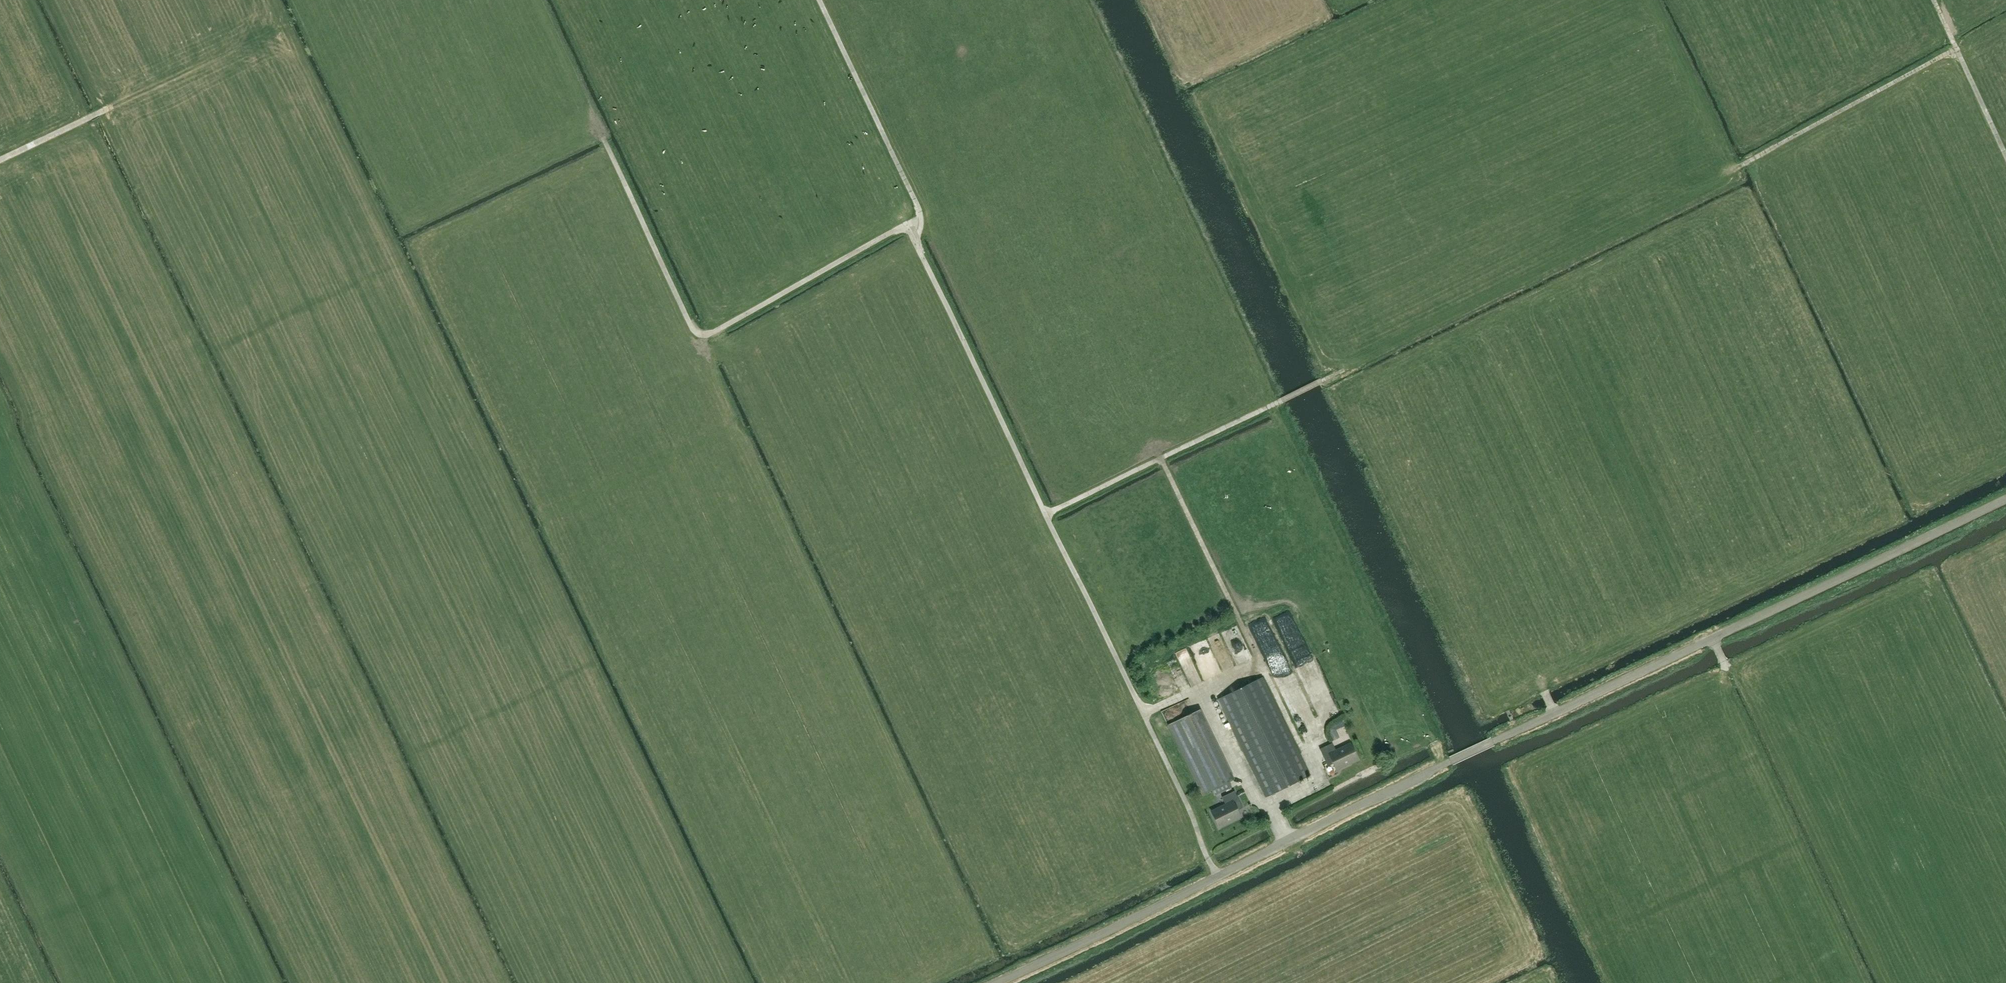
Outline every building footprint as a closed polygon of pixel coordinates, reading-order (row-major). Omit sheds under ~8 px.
[(1240,621),(1226,626),(1232,644),(1246,639),(1240,621)] [(1222,663),(1234,658),(1223,628),(1211,632),(1222,663)] [(1202,636),(1191,642),(1198,655),(1209,649),(1202,636)] [(1195,681),(1204,677),(1189,643),(1179,648),(1195,681)] [(1177,653),(1171,656),(1176,667),(1182,665),(1177,653)] [(1187,668),(1178,672),(1183,685),(1192,682),(1187,668)] [(1266,797),(1310,775),(1262,677),(1218,699),(1266,797)] [(1323,712),(1340,705),(1331,682),(1314,688),(1323,712)] [(1546,686),(1540,689),(1547,703),(1552,701),(1546,686)] [(1168,725),(1202,794),(1235,778),(1201,709),(1168,725)] [(1333,735),(1340,734),(1337,723),(1331,725),(1333,735)] [(1329,734),(1318,737),(1320,742),(1330,739),(1329,734)] [(1336,769),(1358,759),(1350,743),(1336,750),(1332,743),(1319,749),(1327,766),(1333,763),(1336,769)] [(1237,810),(1243,807),(1234,790),(1222,797),(1225,804),(1211,811),(1219,827),(1240,816),(1237,810)]
